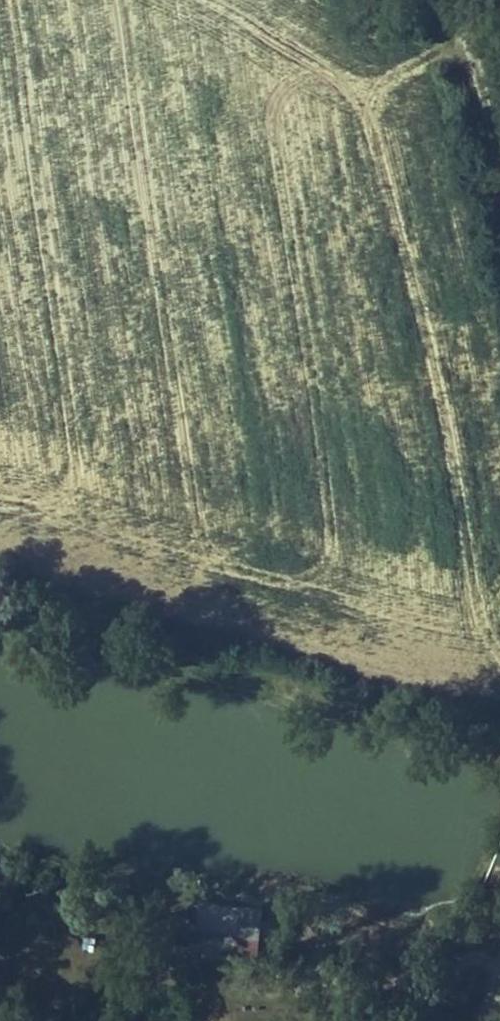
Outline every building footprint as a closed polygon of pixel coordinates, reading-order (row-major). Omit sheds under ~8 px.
[(198,900),(196,949),(260,952),(263,903),(198,900)]
